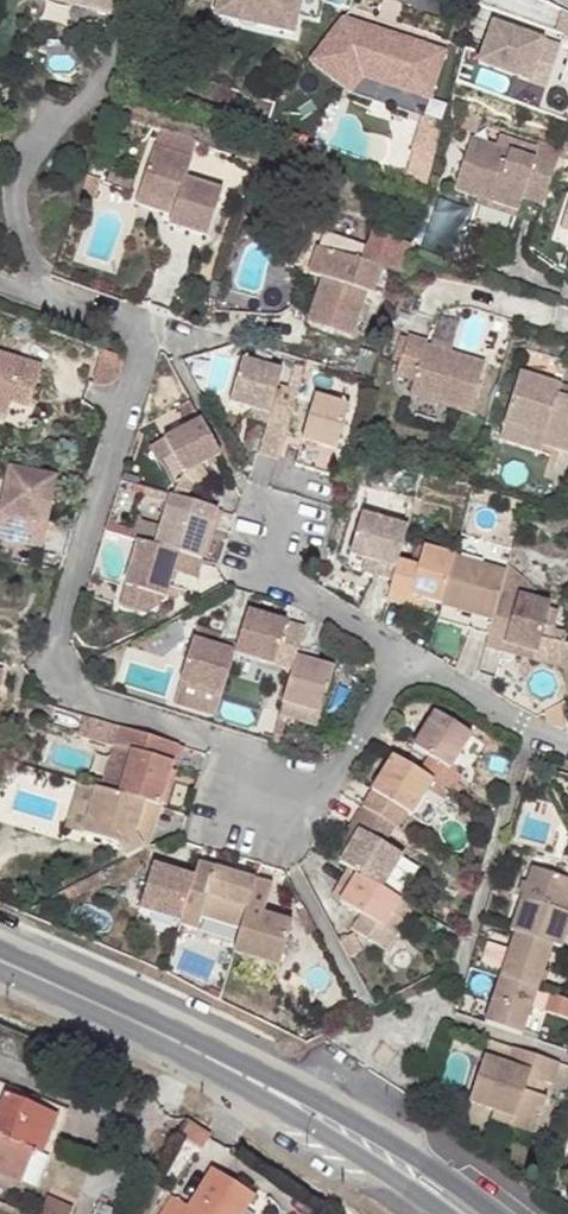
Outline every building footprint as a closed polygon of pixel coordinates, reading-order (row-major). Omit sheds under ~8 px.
[(62,7),(73,9),(75,0),(63,0),(62,7)] [(73,9),(111,18),(115,0),(75,0),(73,9)] [(206,15),(228,23),(232,17),(249,21),(247,29),(283,41),(288,25),(295,4),(296,0),(211,0),(206,15)] [(316,11),(295,4),(288,25),(309,31),(316,11)] [(249,21),(232,17),(228,23),(247,29),(249,21)] [(339,19),(307,62),(347,93),(359,79),(423,100),(440,51),(339,19)] [(499,20),(485,62),(538,80),(546,57),(560,62),(567,43),(499,20)] [(546,57),(538,80),(552,85),(560,62),(546,57)] [(523,191),(544,198),(562,148),(539,142),(536,152),(470,132),(452,186),(519,205),(523,191)] [(147,150),(131,201),(169,213),(167,221),(165,229),(202,240),(217,191),(180,181),(186,161),(147,150)] [(95,180),(80,174),(75,188),(90,195),(95,180)] [(128,210),(167,221),(169,213),(131,201),(128,210)] [(320,247),(361,257),(365,242),(324,232),(320,247)] [(351,287),(360,290),(368,291),(375,267),(312,248),(305,273),(318,277),(304,322),(346,335),(357,297),(349,295),(351,287)] [(357,297),(360,290),(351,287),(349,295),(357,297)] [(484,356),(424,339),(409,390),(469,408),(484,356)] [(11,408),(11,405),(27,409),(29,404),(40,365),(0,353),(0,405),(11,408)] [(227,400),(248,406),(268,411),(275,383),(280,366),(240,355),(227,400)] [(558,391),(562,379),(521,367),(500,437),(540,450),(542,443),(567,451),(567,393),(558,391)] [(562,379),(558,391),(567,393),(567,381),(562,379)] [(276,457),(295,388),(275,383),(268,411),(265,420),(265,422),(270,424),(268,433),(262,432),(257,452),(276,457)] [(316,393),(302,438),(337,448),(349,402),(316,393)] [(11,408),(0,405),(0,415),(8,418),(11,408)] [(268,411),(248,406),(246,414),(265,420),(268,411)] [(178,470),(197,460),(215,450),(195,412),(158,432),(178,470)] [(330,472),(337,448),(302,438),(295,463),(330,472)] [(178,470),(176,471),(173,484),(188,488),(191,478),(204,473),(197,460),(178,470)] [(42,545),(54,474),(8,465),(0,506),(0,538),(42,545)] [(173,484),(170,492),(186,496),(188,488),(173,484)] [(186,496),(170,492),(168,491),(164,505),(210,519),(214,505),(186,496)] [(210,519),(164,505),(153,542),(200,557),(210,519)] [(402,537),(407,521),(362,508),(349,551),(364,555),(378,559),(375,571),(392,576),(402,537)] [(409,591),(423,542),(402,537),(392,576),(387,591),(408,597),(409,591)] [(194,576),(200,557),(153,542),(137,538),(124,580),(164,593),(172,569),(194,576)] [(453,550),(423,542),(409,591),(421,594),(440,600),(452,556),(453,550)] [(378,559),(364,555),(360,568),(375,571),(378,559)] [(490,618),(499,588),(504,570),(452,556),(440,600),(438,603),(473,613),(490,618)] [(530,587),(504,570),(499,588),(518,594),(527,597),(530,587)] [(501,652),(505,642),(518,594),(499,588),(490,618),(482,647),(501,652)] [(418,607),(421,594),(409,591),(408,597),(387,591),(385,597),(418,607)] [(518,594),(505,642),(535,650),(548,607),(549,603),(527,597),(518,594)] [(473,613),(438,603),(435,616),(469,626),(473,613)] [(282,616),(245,606),(233,647),(232,650),(269,661),(282,616)] [(532,661),(563,671),(567,698),(567,641),(560,641),(563,632),(551,628),(556,609),(548,607),(535,650),(532,661)] [(490,618),(473,613),(469,626),(486,632),(490,618)] [(304,622),(282,616),(269,661),(290,667),(294,653),(304,622)] [(189,634),(176,676),(221,689),(232,650),(233,647),(189,634)] [(532,661),(535,650),(505,642),(501,652),(532,661)] [(332,664),(294,653),(290,667),(279,701),(317,712),(332,664)] [(221,689),(176,676),(169,701),(213,715),(221,689)] [(413,743),(427,751),(449,766),(471,731),(435,708),(413,743)] [(118,723),(93,716),(87,737),(111,744),(118,723)] [(128,750),(115,791),(155,803),(174,741),(118,723),(111,744),(128,750)] [(128,750),(111,744),(98,786),(115,791),(128,750)] [(415,770),(430,779),(447,789),(458,772),(449,766),(427,751),(415,770)] [(415,770),(390,754),(369,789),(359,804),(398,828),(408,813),(430,779),(415,770)] [(155,803),(115,791),(98,786),(92,784),(80,827),(112,836),(127,841),(135,818),(150,821),(155,803)] [(143,847),(150,821),(135,818),(127,841),(112,836),(123,857),(143,847)] [(357,827),(337,859),(353,869),(380,886),(400,853),(357,827)] [(140,899),(180,911),(194,866),(154,854),(140,899)] [(195,861),(194,866),(180,911),(179,915),(199,921),(203,907),(241,917),(253,877),(195,861)] [(560,945),(567,925),(567,912),(565,911),(567,902),(567,878),(534,865),(510,928),(515,930),(553,943),(560,945)] [(380,886),(353,869),(342,890),(362,901),(353,917),(391,941),(401,925),(394,921),(406,901),(380,886)] [(270,883),(253,877),(241,917),(230,951),(276,964),(288,920),(261,913),(270,883)] [(499,975),(536,987),(553,943),(515,930),(499,975)] [(499,975),(483,1018),(520,1032),(536,987),(499,975)] [(567,1017),(567,999),(540,993),(536,1009),(567,1017)] [(513,1047),(489,1039),(483,1055),(507,1064),(513,1047)] [(526,1078),(535,1081),(550,1085),(557,1063),(513,1047),(507,1064),(483,1055),(467,1101),(492,1110),(513,1118),(511,1126),(534,1134),(545,1100),(530,1094),(522,1091),(526,1078)] [(530,1094),(535,1081),(526,1078),(522,1091),(530,1094)] [(10,1167),(24,1173),(32,1153),(47,1159),(66,1115),(4,1088),(0,1099),(0,1162),(10,1167)] [(489,1118),(511,1126),(513,1118),(492,1110),(489,1118)] [(34,1190),(47,1159),(32,1153),(24,1173),(20,1184),(34,1190)] [(20,1184),(24,1173),(10,1167),(0,1162),(0,1176),(20,1184)] [(188,1208),(173,1197),(162,1213),(242,1213),(253,1196),(212,1171),(188,1208)] [(98,1204),(94,1213),(110,1213),(112,1210),(98,1204)]
